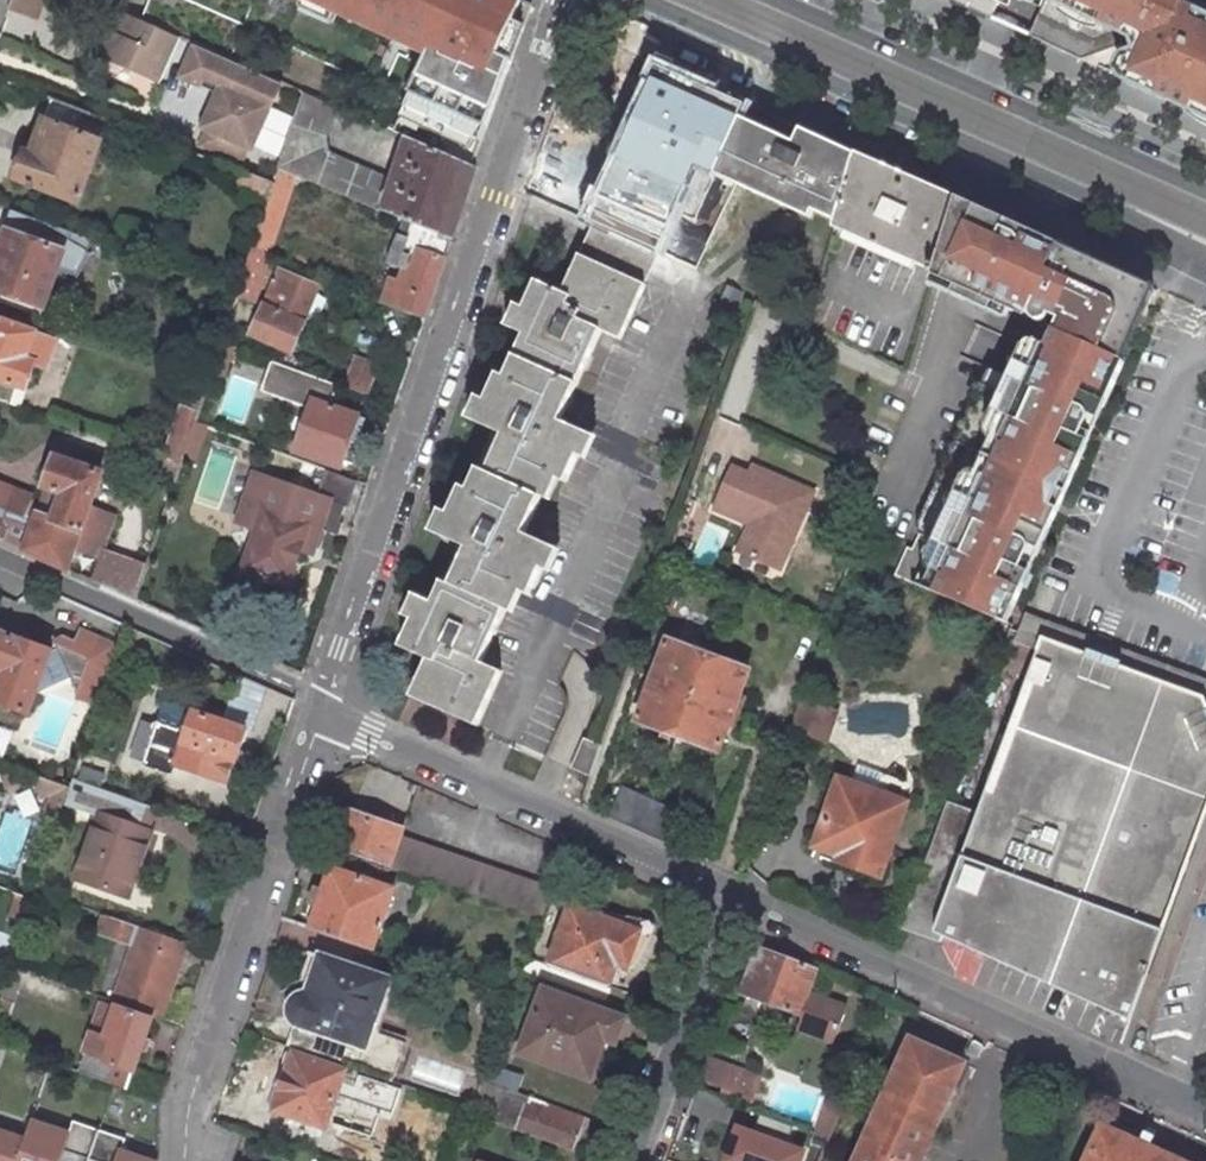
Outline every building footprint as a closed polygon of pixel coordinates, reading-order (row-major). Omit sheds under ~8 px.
[(237,27),(376,89),(361,121),(400,139),(465,169),(508,54),(503,53),(527,0),(248,0),(237,27)] [(985,12),(991,0),(960,0),(985,12)] [(1164,93),(1205,112),(1205,22),(1198,18),(1197,17),(1202,5),(1205,0),(1040,0),(1026,30),(1164,93)] [(1202,5),(1197,17),(1198,18),(1205,22),(1205,7),(1202,5)] [(183,38),(120,11),(102,55),(165,82),(183,38)] [(278,82),(193,43),(178,74),(214,91),(200,123),(248,145),(278,82)] [(716,172),(741,115),(655,78),(592,220),(660,250),(678,258),(716,172)] [(372,206),(385,173),(326,150),(321,135),(332,107),(300,94),(272,169),(292,176),(372,206)] [(30,150),(30,149),(21,147),(11,176),(77,200),(105,124),(79,115),(81,108),(49,96),(30,150)] [(716,172),(810,212),(813,204),(834,213),(860,150),(803,124),(798,139),(741,115),(716,172)] [(465,169),(400,139),(379,208),(408,220),(448,236),(469,170),(465,169)] [(833,225),(933,269),(956,194),(860,150),(834,213),(833,225)] [(267,251),(292,176),(272,169),(247,244),(267,251)] [(956,194),(933,269),(965,283),(964,282),(962,279),(961,277),(960,274),(960,271),(960,269),(961,267),(964,263),(983,214),(987,205),(956,194)] [(13,204),(0,242),(0,286),(42,301),(58,260),(76,272),(90,248),(86,245),(93,233),(71,225),(13,204)] [(983,214),(1054,245),(1059,236),(987,205),(983,214)] [(1054,245),(983,214),(964,263),(961,267),(960,269),(960,271),(960,274),(961,277),(962,279),(964,282),(965,283),(994,297),(996,293),(1028,306),(1030,303),(1032,308),(1035,312),(1040,314),(1044,315),(1043,318),(1051,321),(1040,347),(1047,350),(1034,380),(1052,388),(1045,405),(984,379),(926,513),(987,539),(981,554),(929,532),(923,547),(908,541),(902,539),(890,570),(1001,616),(1031,542),(1031,538),(1027,532),(1028,529),(1072,426),(1081,431),(1094,405),(1089,403),(1090,399),(1141,284),(1082,258),(1079,256),(1078,260),(1055,251),(1057,246),(1054,245)] [(408,220),(393,261),(406,266),(400,283),(387,277),(379,300),(420,315),(448,236),(408,220)] [(592,220),(580,248),(589,253),(647,279),(660,250),(592,220)] [(230,293),(252,300),(269,252),(267,251),(247,244),(230,293)] [(1149,275),(1087,246),(1082,258),(1141,284),(1090,399),(1091,400),(1095,401),(1099,401),(1103,400),(1106,399),(1125,353),(1123,352),(1152,283),(1147,281),(1149,275)] [(571,291),(589,253),(580,248),(563,287),(571,291)] [(577,449),(588,427),(561,414),(601,324),(621,334),(647,279),(589,253),(571,291),(563,287),(535,275),(523,303),(514,323),(523,327),(531,330),(527,340),(512,373),(504,369),(498,367),(476,416),(501,428),(485,464),(475,485),(467,481),(461,477),(448,507),(438,529),(464,540),(446,578),(437,598),(420,590),(410,612),(396,641),(422,653),(430,657),(415,692),(474,719),(499,663),(479,654),(501,602),(511,580),(520,584),(527,587),(539,561),(549,539),(522,527),(549,467),(565,475),(577,449)] [(314,283),(275,267),(247,332),(286,348),(314,283)] [(738,292),(724,287),(719,303),(733,308),(738,292)] [(506,319),(514,323),(523,303),(515,299),(506,319)] [(0,314),(0,398),(8,401),(15,381),(24,384),(43,330),(0,314)] [(1040,347),(1051,321),(1043,318),(1032,343),(1040,347)] [(523,327),(518,337),(527,340),(531,330),(523,327)] [(512,373),(527,340),(518,337),(504,369),(512,373)] [(1034,380),(1047,350),(1040,347),(1032,343),(1023,339),(1010,370),(1034,380)] [(374,361),(353,353),(341,385),(361,393),(374,361)] [(273,360),(263,390),(305,402),(291,447),(336,461),(345,432),(352,407),(323,399),(329,381),(273,360)] [(1034,380),(1010,370),(992,362),(984,379),(1045,405),(1052,388),(1034,380)] [(352,407),(345,432),(354,435),(362,410),(352,407)] [(1072,426),(1028,529),(1030,530),(1037,530),(1038,531),(1038,530),(1042,530),(1047,528),(1051,524),(1086,442),(1085,436),(1081,431),(1072,426)] [(595,430),(588,427),(577,449),(585,453),(595,430)] [(42,482),(46,483),(39,500),(28,496),(30,491),(0,480),(0,535),(65,564),(72,544),(97,553),(89,575),(132,594),(142,562),(100,546),(114,511),(89,502),(100,470),(52,452),(42,482)] [(485,464),(475,461),(467,481),(475,485),(485,464)] [(818,490),(753,462),(749,470),(733,463),(712,510),(747,525),(735,552),(782,573),(818,490)] [(321,464),(312,490),(343,500),(351,475),(321,464)] [(429,524),(438,529),(448,507),(439,503),(429,524)] [(305,521),(262,506),(240,567),(285,583),(305,521)] [(929,532),(981,554),(987,539),(926,513),(919,528),(929,532)] [(929,532),(919,528),(914,526),(908,541),(923,547),(929,532)] [(556,542),(549,539),(539,561),(547,564),(556,542)] [(446,578),(439,574),(430,594),(437,598),(446,578)] [(511,580),(501,602),(510,606),(520,584),(511,580)] [(410,612),(420,590),(411,586),(402,608),(410,612)] [(1028,613),(1017,643),(1040,652),(1045,638),(1205,697),(1205,680),(1028,613)] [(0,631),(0,667),(2,667),(0,674),(0,699),(24,707),(32,687),(67,675),(72,686),(79,683),(99,689),(115,642),(83,627),(77,641),(70,639),(58,633),(49,636),(52,644),(46,646),(0,631)] [(663,632),(634,714),(714,741),(742,660),(663,632)] [(1134,1020),(1205,830),(1205,697),(1045,638),(1040,652),(980,814),(948,802),(904,928),(941,942),(944,936),(1134,1020)] [(406,689),(415,692),(430,657),(422,653),(406,689)] [(79,683),(72,686),(77,697),(94,702),(99,689),(79,683)] [(841,711),(804,697),(791,731),(828,745),(841,711)] [(241,727),(186,706),(168,760),(219,777),(226,756),(231,757),(241,727)] [(597,740),(576,733),(565,765),(586,772),(597,740)] [(114,772),(103,769),(98,786),(107,789),(114,772)] [(903,793),(834,769),(811,837),(832,845),(836,835),(883,852),(903,793)] [(47,792),(62,798),(68,781),(40,771),(34,788),(47,792)] [(685,806),(619,775),(603,810),(669,840),(685,806)] [(92,812),(71,875),(124,892),(153,804),(107,789),(98,786),(69,776),(68,781),(62,798),(61,801),(92,812)] [(40,810),(56,815),(61,801),(62,798),(47,792),(40,810)] [(395,821),(345,804),(331,844),(534,914),(545,881),(394,827),(395,821)] [(1134,1020),(1149,1028),(1205,872),(1205,830),(1134,1020)] [(836,835),(832,845),(829,853),(876,871),(883,852),(836,835)] [(391,884),(328,863),(308,925),(369,946),(391,884)] [(0,929),(17,935),(30,895),(14,889),(0,929)] [(631,925),(567,903),(545,964),(600,984),(613,950),(621,953),(631,925)] [(130,941),(121,971),(112,998),(152,1012),(161,985),(166,987),(182,938),(98,909),(92,928),(130,941)] [(809,966),(753,946),(737,989),(795,1009),(795,1006),(800,1008),(794,1024),(829,1037),(841,1002),(806,990),(804,994),(799,992),(809,966)] [(387,977),(306,951),(288,1004),(288,1011),(291,1017),(282,1044),(391,1080),(404,1040),(370,1029),(387,977)] [(618,1017),(538,990),(517,1048),(581,1070),(593,1036),(608,1041),(618,1017)] [(101,1058),(95,1076),(124,1087),(147,1017),(111,1003),(109,1009),(97,1004),(89,1031),(83,1051),(101,1058)] [(909,1033),(852,1160),(919,1160),(965,1058),(909,1033)] [(276,1088),(269,1108),(318,1124),(323,1110),(336,1114),(346,1085),(333,1081),(337,1067),(288,1052),(282,1070),(274,1068),(267,1085),(276,1088)] [(754,1073),(724,1062),(716,1084),(746,1096),(754,1073)] [(506,1086),(494,1117),(570,1145),(582,1114),(506,1086)] [(838,1102),(821,1096),(811,1124),(828,1131),(838,1102)] [(95,1128),(69,1118),(64,1132),(28,1120),(21,1139),(22,1139),(14,1160),(83,1160),(95,1128)] [(1105,1119),(1085,1160),(1196,1160),(1105,1119)] [(736,1122),(722,1160),(805,1160),(810,1148),(736,1122)] [(95,1128),(83,1160),(149,1160),(117,1150),(121,1136),(95,1128)] [(22,1139),(21,1139),(0,1132),(0,1160),(14,1160),(22,1139)]
